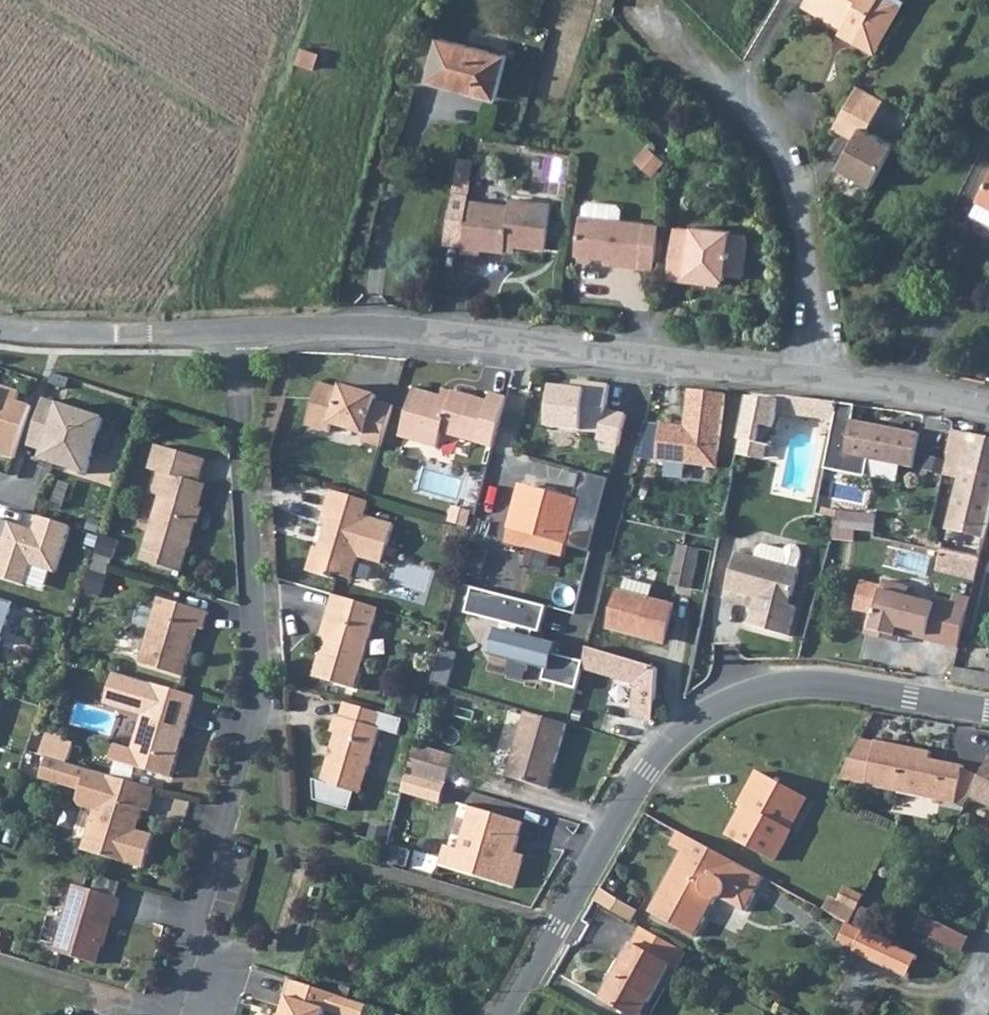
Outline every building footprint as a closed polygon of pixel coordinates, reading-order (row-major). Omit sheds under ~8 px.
[(846,21),(839,34),(854,42),(857,38),(873,48),(899,3),(894,0),(810,0),(846,21)] [(854,42),(876,54),(906,2),(902,0),(894,0),(899,3),(873,48),(857,38),(854,42)] [(507,56),(440,38),(429,81),(496,98),(507,56)] [(319,54),(302,48),(297,63),(314,69),(319,54)] [(884,101),(857,86),(833,128),(854,140),(839,168),(873,186),(894,145),(868,131),(884,101)] [(824,159),(842,164),(849,138),(832,132),(824,159)] [(664,161),(649,148),(639,159),(654,172),(664,161)] [(460,158),(454,192),(470,194),(472,179),(470,179),(472,165),(471,159),(460,158)] [(976,201),(988,207),(988,176),(976,201)] [(510,205),(469,200),(470,194),(454,192),(444,244),(463,246),(462,252),(481,255),(482,249),(506,251),(506,250),(507,245),(517,246),(546,249),(552,204),(511,199),(510,205)] [(976,201),(970,213),(988,224),(988,207),(976,201)] [(585,205),(584,216),(620,221),(622,210),(618,205),(589,202),(585,205)] [(584,216),(581,216),(576,255),(580,255),(593,257),(607,258),(606,264),(655,270),(660,225),(620,221),(584,216)] [(693,236),(674,234),(669,279),(689,281),(690,275),(722,279),(726,280),(726,274),(743,277),(747,243),(746,235),(731,234),(732,231),(694,227),(694,230),(693,236)] [(675,228),(674,234),(693,236),(694,230),(675,228)] [(722,279),(690,275),(689,281),(721,285),(722,279)] [(553,386),(548,427),(600,433),(599,441),(619,446),(627,415),(608,410),(611,385),(575,381),(574,389),(553,386)] [(363,442),(382,448),(394,406),(376,400),(378,396),(354,389),(353,392),(320,383),(307,426),(330,432),(332,425),(365,435),(363,442)] [(0,384),(0,453),(16,458),(32,404),(26,403),(29,393),(0,384)] [(443,433),(494,448),(507,397),(492,392),(489,401),(454,391),(452,399),(415,388),(401,437),(438,448),(443,433)] [(717,468),(726,394),(690,390),(685,427),(661,424),(657,460),(717,468)] [(780,401),(749,397),(737,454),(764,460),(768,446),(771,446),(778,413),(835,421),(838,403),(780,396),(780,401)] [(45,400),(30,445),(46,451),(48,451),(48,449),(59,453),(56,464),(88,474),(105,419),(45,400)] [(835,421),(825,469),(866,477),(869,460),(913,468),(920,434),(853,421),(856,405),(838,403),(835,421)] [(988,529),(988,438),(953,430),(947,453),(949,454),(944,475),(960,479),(947,530),(987,540),(988,529)] [(151,470),(160,473),(154,495),(161,497),(142,561),(181,572),(196,523),(198,523),(203,508),(197,506),(204,484),(199,483),(206,459),(158,445),(151,470)] [(48,449),(48,451),(46,451),(44,460),(56,464),(59,453),(48,449)] [(523,547),(565,558),(580,502),(522,486),(511,528),(527,532),(523,547)] [(324,550),(315,547),(308,571),(331,578),(333,574),(353,580),(360,557),(383,564),(395,525),(366,516),(370,502),(332,490),(329,502),(323,522),(328,523),(323,537),(328,539),(324,550)] [(855,529),(876,531),(877,515),(839,512),(836,527),(855,529)] [(71,526),(39,516),(34,530),(0,519),(0,537),(5,539),(0,554),(0,578),(25,586),(32,565),(56,573),(71,526)] [(855,529),(836,527),(833,539),(854,541),(855,529)] [(790,605),(800,570),(799,569),(803,555),(801,550),(798,546),(794,544),(789,546),(785,550),(763,544),(758,548),(755,558),(737,553),(727,590),(756,598),(749,626),(790,636),(798,607),(790,605)] [(679,545),(671,585),(705,592),(714,552),(679,545)] [(981,559),(942,551),(937,571),(976,581),(981,559)] [(622,593),(621,592),(611,628),(650,638),(650,635),(665,639),(674,606),(650,600),(653,586),(626,579),(622,593)] [(926,640),(959,649),(972,598),(955,594),(952,604),(936,600),(935,604),(906,596),(909,587),(884,581),(874,622),(872,631),(896,637),(898,628),(903,629),(927,635),(926,640)] [(578,689),(583,669),(585,662),(555,654),(558,644),(528,636),(529,630),(540,633),(547,607),(473,588),(466,613),(519,627),(517,634),(498,629),(490,655),(546,670),(543,681),(578,689)] [(356,689),(379,608),(334,595),(322,635),(326,636),(314,677),(356,689)] [(209,612),(160,598),(140,664),(184,677),(198,628),(204,630),(209,612)] [(14,603),(0,599),(0,646),(14,603)] [(872,631),(874,622),(869,621),(866,634),(899,643),(903,629),(898,628),(896,637),(872,631)] [(655,722),(658,668),(588,648),(585,662),(583,669),(635,685),(633,716),(655,722)] [(457,653),(442,649),(433,683),(448,687),(457,653)] [(172,778),(196,696),(115,673),(106,704),(121,708),(128,701),(147,706),(144,715),(134,750),(116,745),(112,760),(172,778)] [(121,708),(144,715),(147,706),(128,701),(121,708)] [(380,729),(384,714),(346,703),(342,717),(380,729)] [(549,789),(567,724),(526,712),(507,777),(549,789)] [(404,720),(384,714),(380,729),(399,735),(404,720)] [(361,794),(380,729),(342,717),(337,715),(331,732),(336,734),(322,781),(314,779),(316,800),(350,811),(356,793),(361,794)] [(74,745),(47,737),(43,753),(70,761),(74,745)] [(964,766),(922,758),(923,750),(876,741),(876,742),(861,739),(842,779),(956,804),(964,808),(980,776),(964,768),(964,766)] [(417,744),(408,773),(446,784),(455,756),(417,744)] [(149,812),(156,789),(48,757),(41,778),(81,790),(78,801),(81,806),(96,811),(83,850),(145,868),(155,836),(133,829),(135,823),(141,819),(144,810),(149,812)] [(971,797),(988,806),(988,762),(971,797)] [(728,835),(775,861),(792,831),(791,830),(783,826),(792,810),(795,812),(802,798),(803,796),(758,772),(740,805),(747,809),(741,821),(737,819),(728,835)] [(807,800),(802,798),(795,812),(792,810),(783,826),(791,830),(807,800)] [(461,850),(447,846),(441,866),(514,888),(522,861),(513,859),(515,853),(524,823),(473,808),(461,850)] [(678,831),(670,845),(682,851),(683,850),(685,852),(692,839),(678,831)] [(682,851),(650,912),(696,937),(716,900),(722,899),(746,912),(765,878),(692,839),(685,852),(683,850),(682,851)] [(515,853),(513,859),(522,861),(524,855),(515,853)] [(76,885),(56,952),(96,964),(110,916),(116,917),(121,899),(76,885)] [(846,888),(839,901),(857,910),(860,906),(864,897),(846,888)] [(637,910),(602,889),(595,900),(631,920),(637,910)] [(823,909),(851,923),(857,910),(839,901),(830,897),(823,909)] [(857,910),(851,923),(864,930),(869,932),(878,914),(860,906),(857,910)] [(916,931),(961,951),(968,937),(923,916),(916,931)] [(864,930),(851,923),(841,942),(855,949),(864,930)] [(686,952),(642,927),(602,999),(632,1014),(642,1014),(669,966),(677,970),(686,952)] [(869,932),(864,930),(855,949),(853,953),(908,978),(918,956),(869,932)] [(290,979),(284,997),(288,998),(282,1014),(325,1014),(326,1011),(340,1014),(365,1014),(368,1004),(290,979)]
